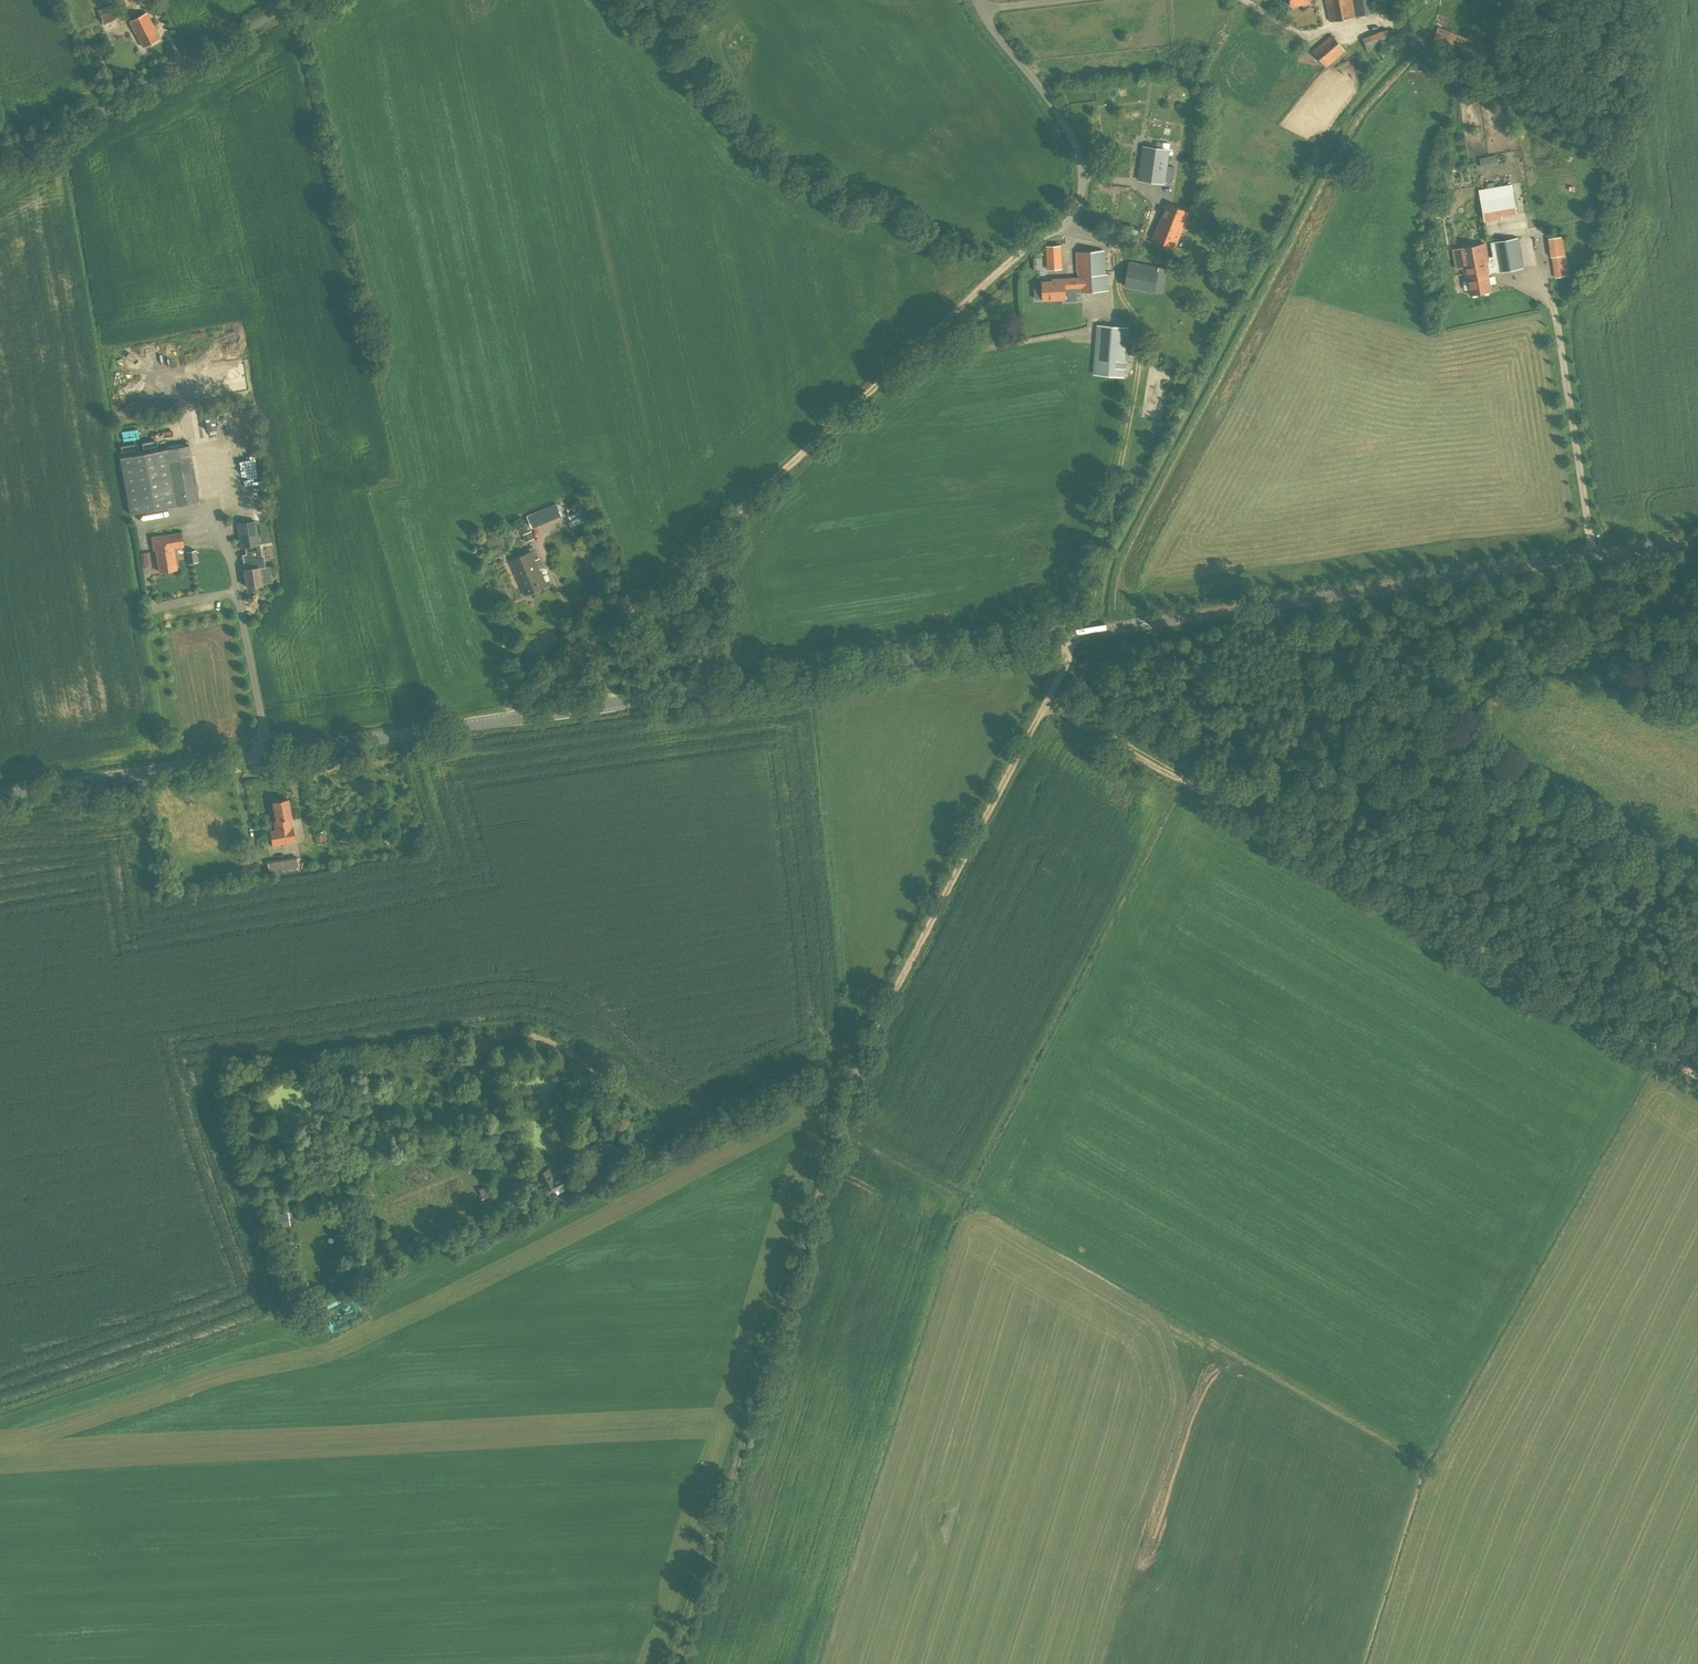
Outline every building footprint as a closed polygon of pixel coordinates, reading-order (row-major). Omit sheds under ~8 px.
[(1330,22),(1378,12),(1376,0),(1325,0),(1330,22)] [(104,24),(116,18),(112,8),(99,15),(104,24)] [(159,38),(152,25),(153,25),(146,12),(129,21),(136,34),(136,33),(143,47),(159,38)] [(1496,66),(1502,51),(1438,26),(1433,42),(1496,66)] [(1326,67),(1346,51),(1332,34),(1312,51),(1326,67)] [(1165,184),(1170,149),(1143,145),(1138,181),(1165,184)] [(1484,155),(1491,153),(1489,146),(1482,148),(1484,155)] [(1485,218),(1517,213),(1512,183),(1479,189),(1485,218)] [(1160,221),(1183,230),(1189,212),(1167,203),(1160,221)] [(1176,248),(1183,230),(1160,221),(1153,238),(1176,248)] [(1225,248),(1233,238),(1218,226),(1210,236),(1225,248)] [(1491,291),(1488,274),(1500,272),(1524,268),(1519,237),(1495,241),(1495,242),(1490,243),(1492,256),(1489,257),(1486,243),(1484,244),(1452,250),(1456,270),(1463,269),(1465,278),(1467,277),(1470,295),(1491,291)] [(1047,270),(1063,269),(1061,245),(1046,246),(1047,270)] [(1082,292),(1109,291),(1108,273),(1106,274),(1105,250),(1076,251),(1077,272),(1078,272),(1078,277),(1065,277),(1065,278),(1059,278),(1059,280),(1043,281),(1044,299),(1066,298),(1065,289),(1082,288),(1082,292)] [(1555,277),(1567,275),(1564,255),(1552,257),(1555,277)] [(1154,292),(1159,266),(1130,261),(1125,286),(1154,292)] [(1001,320),(1006,311),(1014,297),(1005,292),(1003,296),(992,315),(1001,320)] [(1124,377),(1129,327),(1098,325),(1094,375),(1124,377)] [(207,431),(216,429),(213,413),(204,414),(207,431)] [(130,514),(199,502),(189,445),(120,457),(130,514)] [(576,508),(574,503),(566,506),(569,512),(568,512),(571,519),(584,513),(581,506),(576,508)] [(564,510),(534,523),(536,529),(567,516),(564,510)] [(241,548),(260,545),(256,520),(237,523),(241,548)] [(177,569),(173,548),(183,546),(181,532),(151,536),(154,551),(156,550),(159,572),(177,569)] [(189,563),(198,562),(196,549),(187,551),(189,563)] [(525,594),(548,586),(533,550),(511,560),(525,594)] [(248,587),(262,585),(259,567),(245,569),(248,587)] [(172,621),(204,616),(203,607),(170,612),(172,621)] [(293,826),(291,818),(292,818),(288,798),(273,801),(276,820),(273,821),(274,829),(270,830),(272,846),(296,841),(294,826),(293,826)] [(317,844),(328,841),(325,830),(315,833),(317,844)] [(280,875),(279,870),(299,867),(297,856),(267,861),(269,872),(270,872),(271,877),(280,875)] [(252,871),(250,860),(241,862),(243,872),(252,871)] [(555,1182),(548,1168),(536,1174),(545,1191),(553,1187),(555,1191),(565,1186),(561,1178),(555,1182)] [(541,1206),(548,1202),(545,1195),(537,1198),(541,1206)]
